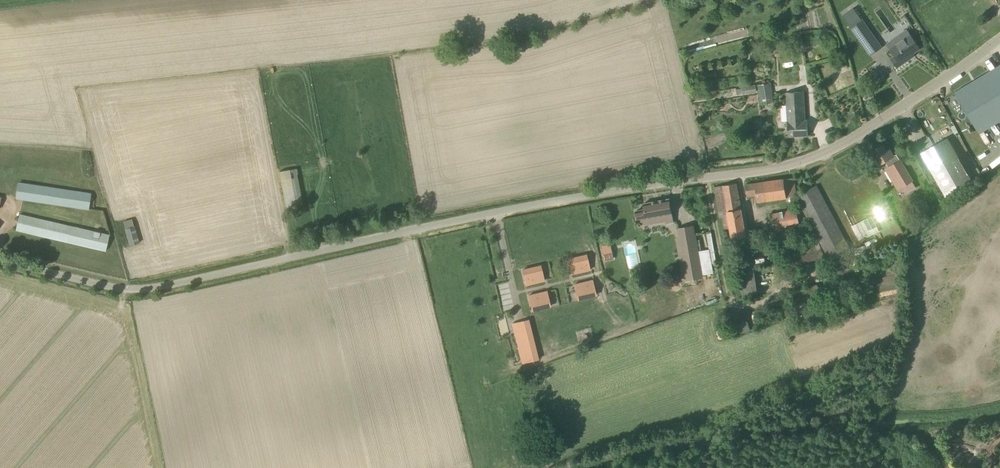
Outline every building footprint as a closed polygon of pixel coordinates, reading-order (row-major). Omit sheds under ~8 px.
[(871,55),(882,47),(863,20),(852,28),(871,55)] [(920,48),(910,34),(907,29),(887,43),(896,55),(892,58),(898,67),(909,59),(907,57),(920,48)] [(999,121),(999,65),(955,92),(980,134),(999,121)] [(758,85),(761,103),(774,101),(771,83),(758,85)] [(756,84),(742,86),(742,88),(743,92),(743,94),(757,92),(756,84)] [(805,121),(804,91),(786,92),(788,136),(808,136),(808,120),(805,121)] [(946,196),(972,181),(947,138),(921,152),(946,196)] [(887,151),(883,144),(872,151),(881,164),(886,161),(902,188),(906,194),(916,188),(905,169),(900,160),(897,154),(894,156),(890,149),(887,151)] [(286,208),(296,206),(302,205),(295,168),(279,172),(286,208)] [(758,200),(796,194),(794,178),(784,179),(766,181),(745,184),(747,195),(757,193),(758,200)] [(89,209),(91,193),(18,182),(16,198),(89,209)] [(745,236),(737,183),(715,187),(723,226),(728,226),(730,238),(745,236)] [(851,250),(821,194),(817,185),(796,196),(830,261),(851,250)] [(661,216),(662,223),(673,221),(669,199),(644,203),(645,211),(636,212),(639,227),(648,226),(646,218),(661,216)] [(924,212),(931,208),(926,200),(919,205),(924,212)] [(775,242),(802,237),(800,226),(797,209),(770,213),(775,242)] [(106,251),(108,241),(109,235),(20,214),(16,230),(106,251)] [(851,225),(859,241),(879,231),(871,215),(851,225)] [(134,244),(139,242),(135,226),(134,226),(132,218),(123,221),(125,228),(125,229),(129,245),(134,244)] [(687,281),(703,278),(696,235),(680,237),(687,281)] [(601,246),(604,261),(613,259),(610,244),(601,246)] [(785,256),(790,269),(824,256),(820,244),(785,256)] [(625,256),(628,268),(640,266),(637,253),(625,256)] [(587,255),(568,258),(571,272),(589,269),(587,255)] [(542,263),(523,267),(525,281),(544,277),(542,263)] [(742,297),(758,295),(754,267),(738,269),(742,297)] [(573,282),(575,296),(594,292),(591,278),(573,282)] [(530,304),(549,301),(546,287),(527,290),(530,304)] [(538,359),(531,330),(528,320),(514,323),(516,333),(524,363),(538,359)] [(751,330),(747,320),(732,325),(736,335),(751,330)]
